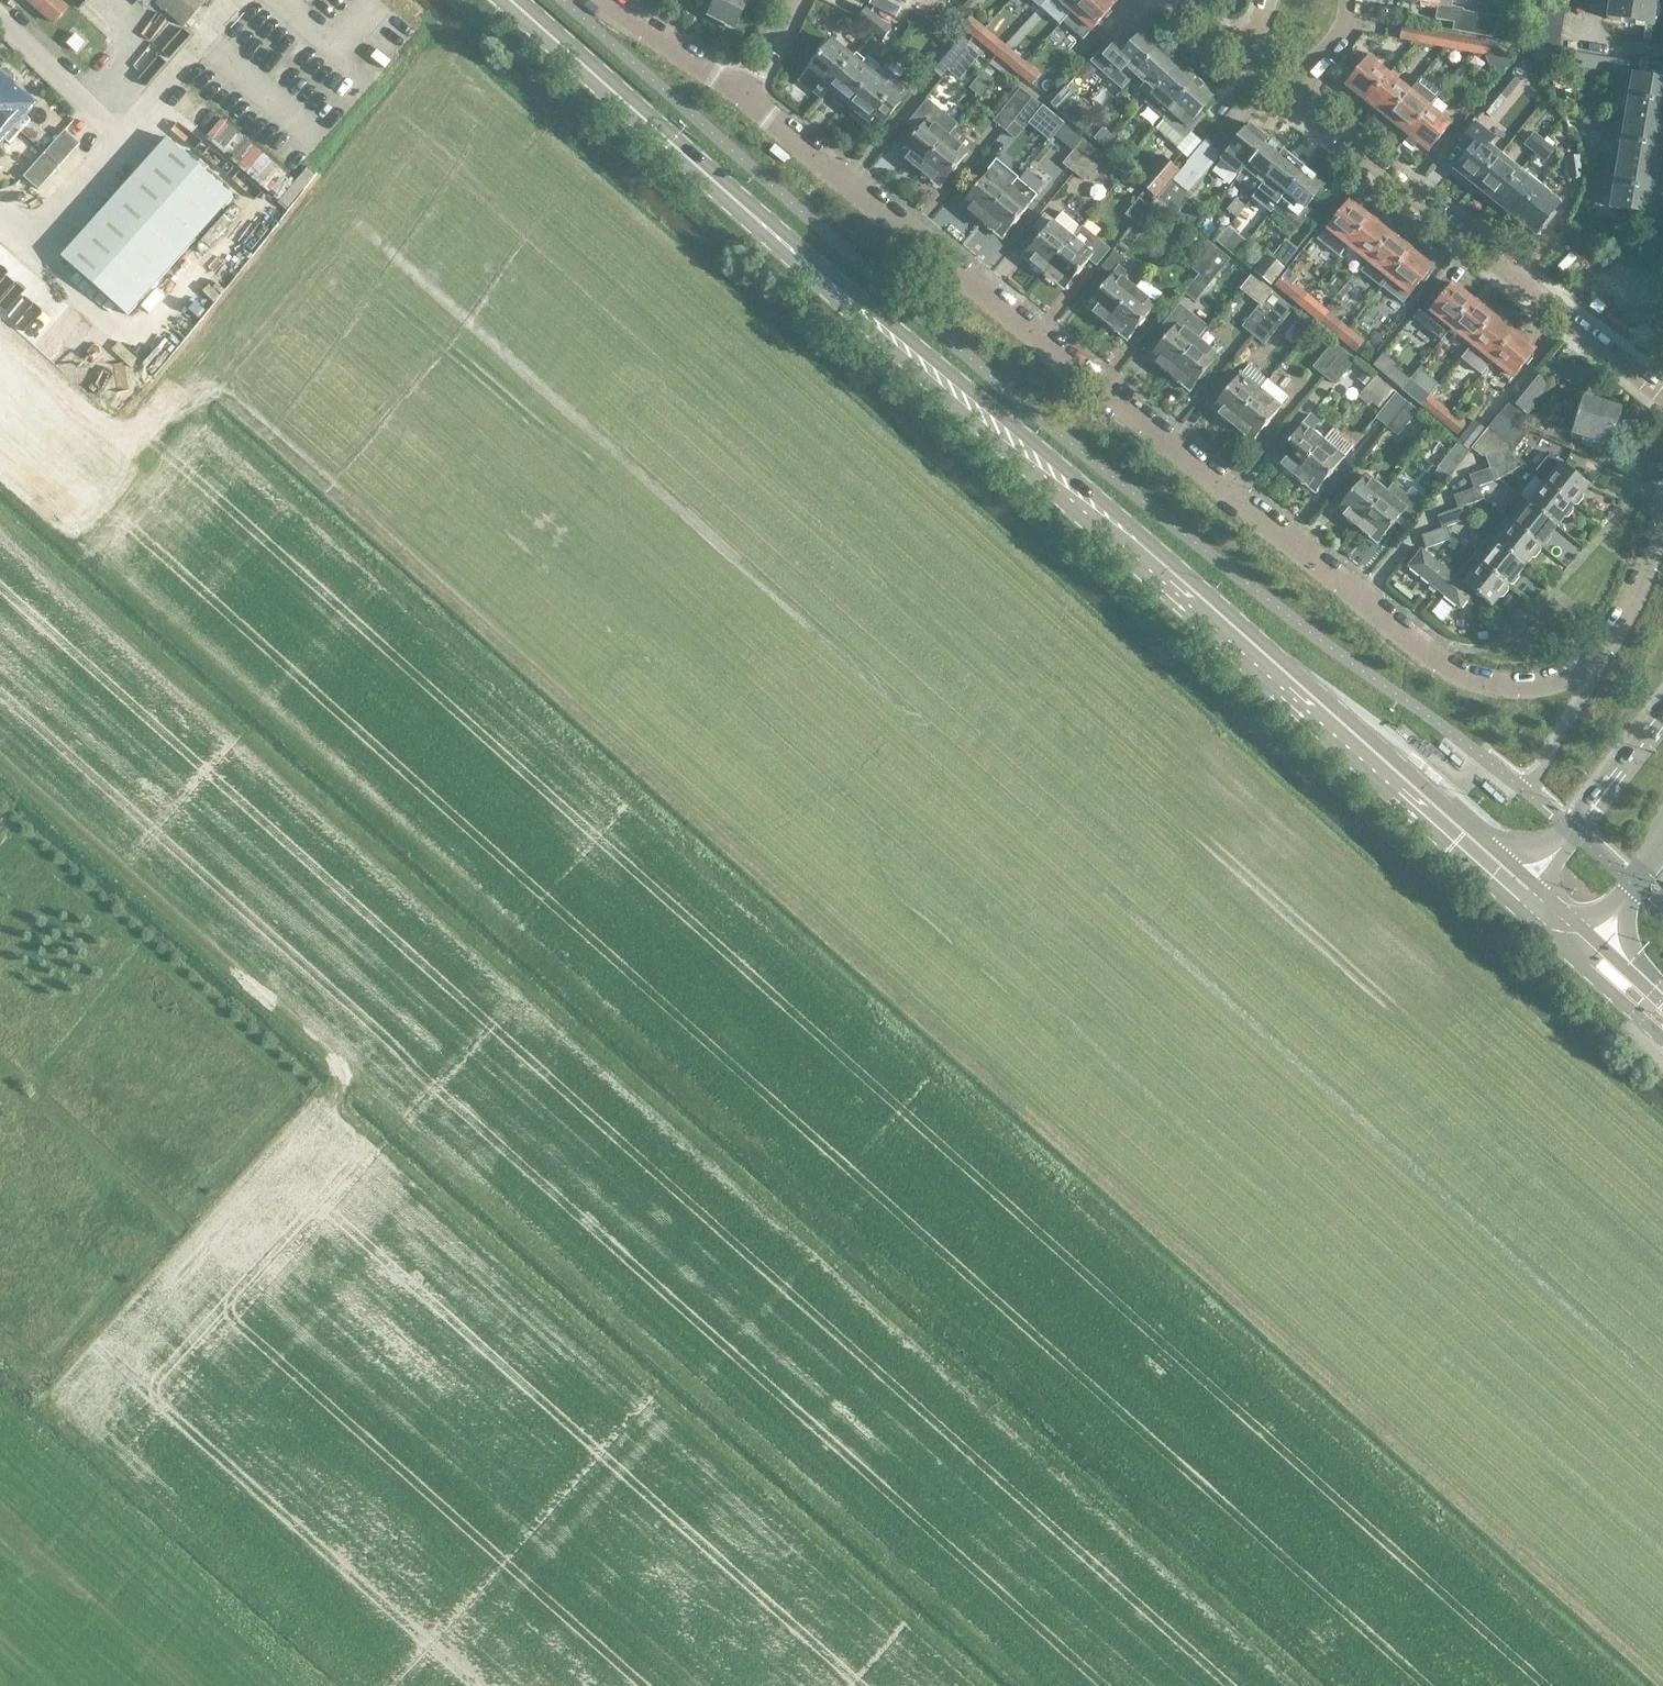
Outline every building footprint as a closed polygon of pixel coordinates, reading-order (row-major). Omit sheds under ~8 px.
[(55,22),(68,8),(59,0),(31,0),(55,22)] [(208,0),(159,0),(158,1),(185,26),(208,0)] [(750,0),(717,0),(709,15),(736,28),(750,0)] [(935,26),(945,24),(947,25),(965,7),(969,0),(948,0),(944,9),(939,16),(935,26)] [(1071,12),(1082,0),(1058,0),(1071,12)] [(1063,21),(1083,40),(1115,4),(1110,0),(1082,0),(1071,12),(1063,21)] [(1453,0),(1406,0),(1421,3),(1420,7),(1434,9),(1435,5),(1439,6),(1452,9),(1452,7),(1453,0)] [(1608,19),(1652,27),(1653,21),(1660,22),(1662,8),(1655,7),(1656,0),(1611,0),(1608,19)] [(1452,9),(1439,6),(1436,20),(1454,23),(1453,30),(1493,38),(1497,19),(1462,12),(1463,9),(1452,7),(1452,9)] [(1553,52),(1557,52),(1559,53),(1565,11),(1535,6),(1528,48),(1536,62),(1551,64),(1553,52)] [(965,7),(947,25),(955,32),(969,44),(974,38),(976,40),(986,29),(971,17),(974,14),(965,7)] [(873,33),(883,22),(866,8),(857,20),(873,33)] [(882,41),(892,29),(883,22),(873,33),(882,41)] [(1403,27),(1400,40),(1414,42),(1416,30),(1403,27)] [(976,40),(996,57),(1006,45),(986,29),(976,40)] [(1416,30),(1414,42),(1442,48),(1445,35),(1416,30)] [(955,32),(927,67),(941,79),(968,46),(970,44),(969,44),(955,32)] [(1142,32),(1135,40),(1130,35),(1120,46),(1125,50),(1111,65),(1120,74),(1125,69),(1134,77),(1160,48),(1142,32)] [(1474,41),(1445,35),(1442,48),(1471,53),(1474,41)] [(800,79),(821,97),(853,58),(832,40),(800,79)] [(1492,44),(1474,41),(1471,53),(1489,56),(1492,44)] [(996,57),(1016,74),(1026,62),(1006,45),(996,57)] [(969,47),(948,72),(960,81),(980,56),(969,47)] [(1160,48),(1134,77),(1142,84),(1138,89),(1147,98),(1178,64),(1160,48)] [(853,58),(821,97),(822,97),(828,89),(848,106),(873,75),(861,65),(865,60),(857,53),(853,58)] [(1632,63),(1575,54),(1573,69),(1629,78),(1632,63)] [(1345,86),(1366,102),(1388,74),(1377,66),(1380,62),(1371,55),(1368,59),(1367,58),(1345,86)] [(1026,62),(1016,74),(1032,86),(1041,75),(1026,62)] [(1037,86),(1050,97),(1070,75),(1056,64),(1037,86)] [(1161,117),(1195,80),(1178,64),(1147,98),(1144,101),(1161,117)] [(17,127),(38,104),(14,83),(17,79),(17,74),(9,66),(3,67),(0,70),(0,112),(17,127)] [(874,75),(873,75),(848,106),(870,123),(876,115),(885,122),(910,91),(901,84),(880,67),(874,75)] [(1495,91),(1480,109),(1493,119),(1507,101),(1505,100),(1523,78),(1514,70),(1505,79),(1495,91)] [(1388,74),(1366,102),(1386,119),(1408,91),(1388,74)] [(1624,94),(1662,101),(1662,81),(1633,76),(1630,89),(1625,88),(1624,94)] [(1213,97),(1195,80),(1161,117),(1185,139),(1205,116),(1200,111),(1213,97)] [(1052,103),(1063,112),(1077,97),(1066,87),(1052,103)] [(1003,130),(1030,97),(1021,89),(993,122),(1003,130)] [(1408,91),(1386,119),(1406,135),(1429,107),(1408,91)] [(1624,94),(1622,107),(1627,108),(1626,114),(1662,120),(1662,101),(1624,94)] [(1030,97),(1003,130),(1016,140),(1029,124),(1050,141),(1064,124),(1030,97)] [(1429,107),(1406,135),(1427,151),(1452,120),(1445,114),(1442,117),(1429,107)] [(0,112),(0,146),(17,127),(0,112)] [(226,114),(208,133),(276,195),(293,176),(226,114)] [(1626,114),(1623,132),(1662,139),(1662,133),(1662,120),(1626,114)] [(898,153),(919,169),(946,136),(926,119),(898,153)] [(1234,162),(1244,170),(1267,141),(1248,125),(1219,161),(1229,169),(1234,162)] [(1102,128),(1097,138),(1115,146),(1119,136),(1102,128)] [(946,136),(919,169),(939,186),(974,144),(955,129),(948,137),(946,136)] [(80,143),(66,130),(45,153),(59,165),(80,143)] [(1662,139),(1623,132),(1617,131),(1614,150),(1619,151),(1659,158),(1662,139)] [(169,137),(135,176),(64,256),(130,314),(235,196),(169,137)] [(1454,170),(1461,176),(1475,187),(1483,176),(1501,153),(1481,137),(1471,149),(1469,147),(1459,160),(1461,161),(1454,170)] [(1063,164),(1073,172),(1093,147),(1090,144),(1083,140),(1063,164)] [(1267,141),(1244,170),(1252,176),(1247,183),(1257,191),(1270,176),(1286,155),(1267,141)] [(1545,141),(1535,153),(1546,162),(1556,150),(1545,141)] [(1221,155),(1206,142),(1158,199),(1177,215),(1194,195),(1190,192),(1221,155)] [(1093,147),(1073,172),(1085,182),(1105,157),(1093,147)] [(1659,158),(1619,151),(1616,169),(1654,176),(1656,176),(1659,158)] [(39,188),(59,165),(45,153),(25,176),(39,188)] [(1501,153),(1483,176),(1475,187),(1495,202),(1516,176),(1521,169),(1501,153)] [(1286,155),(1270,176),(1257,191),(1267,199),(1272,193),(1281,200),(1300,176),(1304,170),(1286,155)] [(1163,156),(1139,184),(1157,199),(1180,170),(1163,156)] [(1567,157),(1570,179),(1584,178),(1581,156),(1567,157)] [(982,221),(1017,178),(1017,177),(996,160),(961,204),(982,221)] [(1521,169),(1516,176),(1495,202),(1514,218),(1541,185),(1521,169)] [(1654,176),(1616,169),(1615,176),(1610,175),(1608,187),(1652,195),(1656,176),(1654,176)] [(1304,170),(1300,176),(1281,200),(1290,207),(1284,213),(1295,222),(1324,186),(1304,170)] [(1038,196),(1017,178),(982,221),(1003,238),(1038,196)] [(1541,185),(1514,218),(1535,234),(1542,225),(1544,227),(1554,215),(1551,214),(1564,198),(1558,194),(1555,197),(1541,185)] [(1652,195),(1608,187),(1607,194),(1613,195),(1610,208),(1649,214),(1652,195)] [(1136,224),(1156,199),(1146,191),(1125,215),(1136,224)] [(1148,234),(1168,209),(1156,199),(1136,224),(1148,234)] [(1237,219),(1238,218),(1239,220),(1247,210),(1245,209),(1246,208),(1236,200),(1227,211),(1237,219)] [(1327,229),(1328,230),(1325,233),(1333,240),(1336,236),(1348,246),(1370,219),(1349,202),(1327,229)] [(1391,235),(1370,219),(1348,246),(1349,247),(1346,251),(1353,256),(1356,252),(1369,262),(1391,235)] [(1025,256),(1045,273),(1073,239),(1053,222),(1025,256)] [(1083,226),(1073,239),(1045,273),(1066,289),(1089,260),(1097,267),(1111,249),(1083,226)] [(1236,258),(1248,243),(1228,228),(1217,242),(1236,258)] [(1411,251),(1391,235),(1369,262),(1383,274),(1380,277),(1386,282),(1389,279),(1411,251)] [(1218,250),(1214,247),(1207,242),(1188,266),(1199,274),(1218,250)] [(1288,242),(1273,261),(1269,258),(1257,274),(1271,285),(1299,250),(1288,242)] [(1218,250),(1199,274),(1199,275),(1185,294),(1196,303),(1215,279),(1230,260),(1218,250)] [(1432,268),(1411,251),(1389,279),(1402,289),(1399,292),(1407,299),(1409,295),(1410,295),(1432,268)] [(1088,307),(1108,324),(1136,290),(1124,281),(1129,274),(1119,266),(1114,272),(1115,273),(1088,307)] [(1283,302),(1251,276),(1240,290),(1260,306),(1242,327),(1254,336),(1283,302)] [(1144,280),(1136,290),(1108,324),(1128,340),(1156,306),(1154,305),(1162,295),(1144,280)] [(1294,283),(1285,294),(1300,306),(1309,296),(1294,283)] [(1453,284),(1431,312),(1428,316),(1436,323),(1439,319),(1452,329),(1474,301),(1453,284)] [(1309,296),(1300,306),(1320,323),(1329,312),(1309,296)] [(1494,317),(1474,301),(1452,329),(1450,333),(1456,338),(1459,334),(1472,345),(1494,317)] [(1283,302),(1254,336),(1265,345),(1293,310),(1283,302)] [(1329,312),(1320,323),(1340,340),(1349,329),(1329,312)] [(1301,316),(1292,327),(1304,336),(1312,325),(1301,316)] [(1514,334),(1494,317),(1472,345),(1485,356),(1483,359),(1489,365),(1492,361),(1514,334)] [(1150,358),(1170,374),(1198,341),(1177,324),(1150,358)] [(1349,329),(1340,340),(1356,352),(1364,341),(1349,329)] [(1535,350),(1514,334),(1492,361),(1505,371),(1502,375),(1510,382),(1535,350)] [(1198,341),(1170,374),(1190,391),(1224,349),(1215,342),(1208,349),(1198,341)] [(1324,377),(1345,352),(1333,343),(1313,368),(1324,377)] [(1394,358),(1381,374),(1402,391),(1411,379),(1410,379),(1421,366),(1402,350),(1395,359),(1394,358)] [(1336,386),(1356,361),(1345,352),(1324,377),(1336,386)] [(1298,376),(1309,363),(1296,353),(1285,366),(1298,376)] [(1510,447),(1524,429),(1532,418),(1528,415),(1552,386),(1560,380),(1587,389),(1590,376),(1573,363),(1549,383),(1535,372),(1511,402),(1510,401),(1471,449),(1482,457),(1485,456),(1510,447)] [(1240,375),(1212,409),(1232,425),(1260,392),(1240,375)] [(1407,402),(1376,377),(1359,398),(1368,406),(1371,402),(1382,411),(1376,419),(1386,427),(1407,402)] [(1260,392),(1232,425),(1253,442),(1280,408),(1289,396),(1269,381),(1261,392),(1260,392)] [(1434,393),(1425,402),(1453,433),(1463,425),(1434,393)] [(1611,445),(1622,409),(1582,398),(1572,434),(1611,445)] [(1407,402),(1386,427),(1398,437),(1419,412),(1407,402)] [(1275,460),(1295,477),(1322,443),(1312,434),(1318,426),(1320,422),(1312,416),(1310,419),(1309,418),(1302,426),(1275,460)] [(1322,443),(1295,477),(1315,493),(1343,459),(1322,443)] [(1468,454),(1458,446),(1440,468),(1450,477),(1468,454)] [(1510,447),(1485,456),(1489,469),(1494,468),(1515,461),(1510,447)] [(1562,464),(1545,485),(1573,507),(1589,486),(1562,464)] [(1494,468),(1489,469),(1468,476),(1473,490),(1479,488),(1498,481),(1494,468)] [(1338,511),(1358,527),(1386,494),(1365,477),(1338,511)] [(1520,496),(1529,504),(1556,526),(1573,507),(1545,485),(1535,477),(1520,496)] [(1479,488),(1473,490),(1453,497),(1457,510),(1462,508),(1483,500),(1479,488)] [(1386,494),(1358,527),(1378,544),(1406,510),(1386,494)] [(1529,504),(1514,523),(1506,517),(1505,518),(1540,546),(1556,526),(1529,504)] [(1462,508),(1457,510),(1436,517),(1440,530),(1446,528),(1467,521),(1462,508)] [(1540,546),(1505,518),(1489,537),(1524,566),(1540,546)] [(1446,528),(1440,530),(1420,537),(1425,549),(1451,540),(1446,528)] [(1524,566),(1489,537),(1473,557),(1481,564),(1508,586),(1524,566)] [(1455,579),(1421,550),(1407,567),(1460,610),(1474,592),(1455,579)] [(1491,607),(1508,586),(1473,557),(1464,568),(1455,579),(1474,592),(1491,607)]
